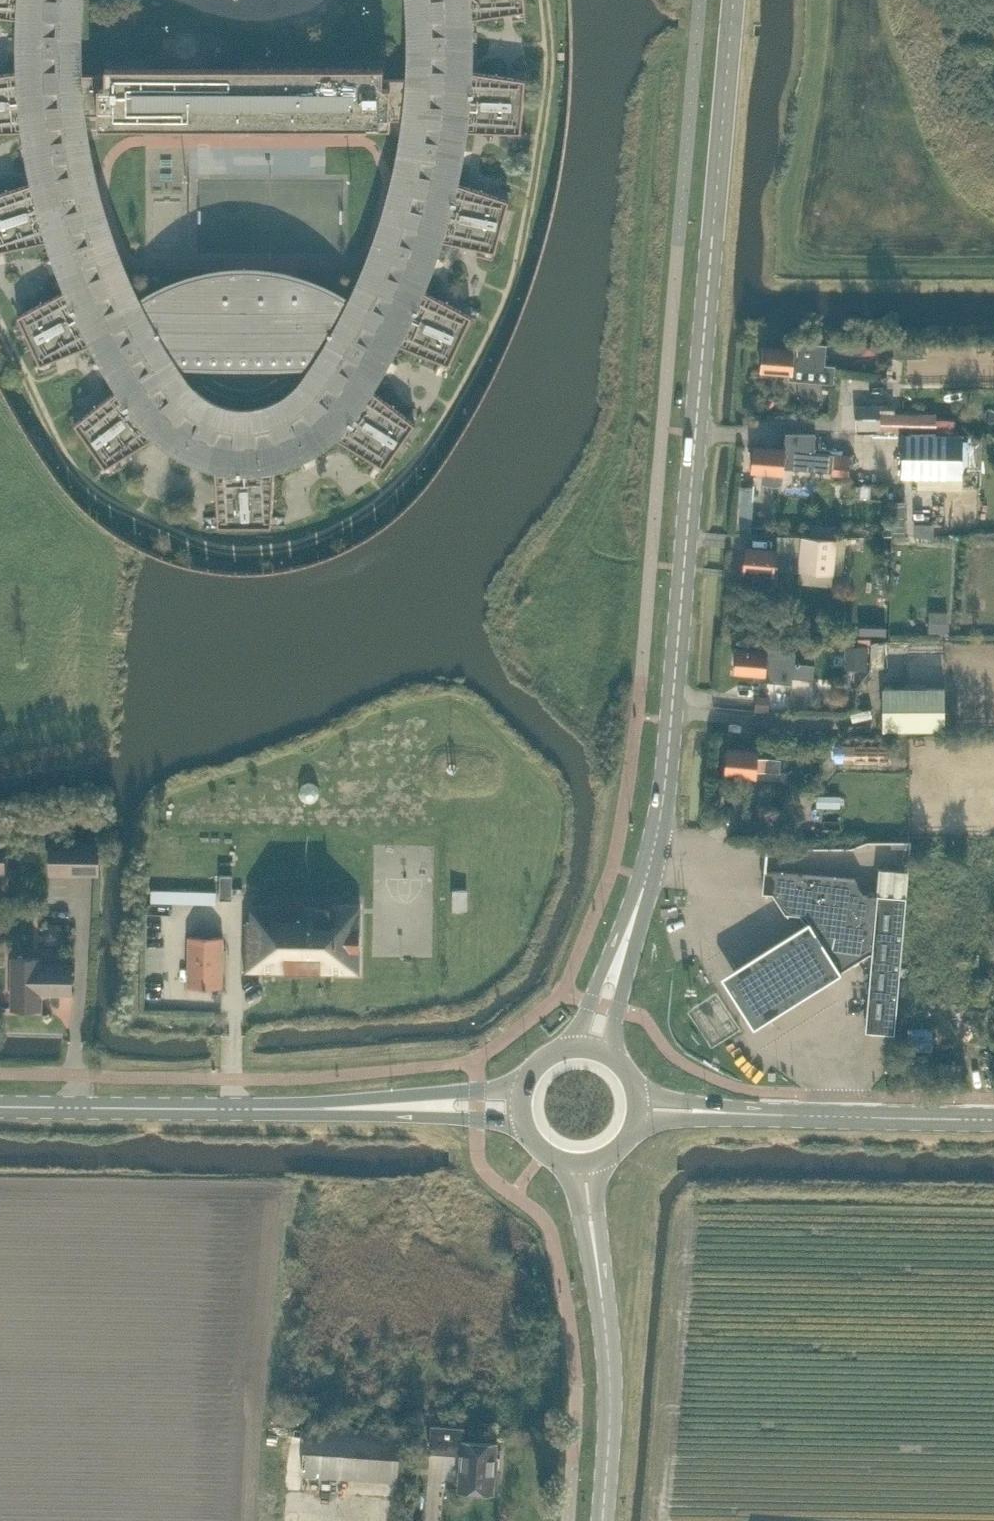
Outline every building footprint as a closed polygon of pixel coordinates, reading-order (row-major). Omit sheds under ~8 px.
[(15,16),(15,43),(15,70),(0,72),(0,129),(20,128),(25,155),(30,182),(0,191),(0,248),(45,238),(54,264),(64,289),(18,314),(40,362),(88,343),(101,366),(115,389),(75,421),(105,465),(151,436),(156,440),(159,443),(167,448),(173,452),(180,457),(183,458),(195,463),(198,464),(205,467),(215,470),(218,524),(272,524),(274,470),(285,467),(294,463),(307,458),(309,457),(317,452),(323,448),(331,443),(334,440),(338,436),(384,465),(415,421),(374,389),(388,366),(401,343),(449,362),(472,314),(426,289),(436,264),(445,238),(495,249),(509,198),(460,182),(465,155),(469,128),(521,130),(526,77),(474,70),(475,43),(474,16),(526,8),(525,0),(405,0),(407,32),(405,100),(394,167),(375,232),(349,295),(317,277),(282,266),(245,262),(208,266),(173,277),(140,295),(114,232),(96,167),(85,100),(82,32),(85,0),(0,0),(0,13),(15,16)] [(384,83),(384,76),(384,63),(105,63),(105,83),(99,83),(99,124),(391,124),(391,83),(384,83)] [(892,347),(892,339),(876,339),(875,347),(892,347)] [(826,365),(828,344),(794,342),(794,348),(764,346),(762,369),(790,372),(790,378),(834,382),(835,365),(826,365)] [(926,343),(896,342),(896,356),(926,356),(926,343)] [(881,404),(856,404),(856,416),(856,429),(882,429),(894,429),(914,429),(936,429),(936,412),(896,412),(881,412),(881,404)] [(755,445),(753,469),(764,470),(763,480),(766,482),(778,483),(782,482),(783,472),(784,467),(832,471),(834,452),(815,450),(817,432),(787,432),(785,448),(755,445)] [(964,476),(964,434),(903,433),(902,476),(964,476)] [(832,471),(832,472),(850,474),(852,454),(834,452),(832,471)] [(744,515),(759,515),(760,499),(744,499),(744,515)] [(746,546),(744,570),(756,571),(756,580),(759,584),(773,585),(776,582),(777,567),(832,572),(843,573),(846,538),(835,537),(801,534),(800,550),(776,548),(746,546)] [(879,634),(880,656),(893,656),(892,633),(879,634)] [(875,660),(875,636),(853,636),(853,660),(875,660)] [(795,662),(796,650),(767,647),(766,650),(737,648),(735,671),(764,673),(764,680),(792,682),(793,677),(813,679),(814,664),(800,663),(800,661),(797,661),(797,662),(795,662)] [(945,686),(884,687),(884,727),(946,727),(946,725),(945,692),(945,686)] [(891,757),(891,743),(835,742),(835,755),(891,757)] [(758,755),(759,750),(729,747),(726,771),(756,774),(757,769),(780,771),(781,758),(758,755)] [(849,807),(850,791),(842,791),(842,790),(820,789),(820,807),(841,808),(841,807),(849,807)] [(99,872),(99,843),(51,842),(51,871),(99,872)] [(907,896),(909,869),(893,868),(881,867),(878,895),(864,894),(856,878),(766,869),(764,890),(774,891),(786,910),(786,911),(802,912),(808,922),(810,925),(814,926),(841,969),(870,951),(873,951),(872,971),(866,1029),(880,1030),(895,1031),(907,896)] [(246,920),(245,971),(337,973),(337,972),(360,972),(361,904),(332,903),(332,902),(252,901),(252,920),(246,920)] [(810,925),(808,922),(797,928),(775,942),(752,957),(727,972),(724,975),(754,1027),(758,1024),(782,1009),(806,994),(829,979),(843,971),(841,969),(814,926),(810,925)] [(224,936),(190,935),(189,985),(223,986),(224,936)] [(42,962),(42,957),(13,957),(12,1007),(42,1007),(42,990),(52,990),(52,992),(72,992),(72,963),(42,962)] [(397,1479),(402,1431),(306,1423),(302,1471),(397,1479)] [(465,1426),(464,1426),(433,1424),(431,1450),(462,1453),(460,1488),(469,1489),(471,1490),(474,1490),(477,1491),(479,1491),(482,1490),(484,1490),(494,1491),(498,1442),(464,1439),(465,1426)]
